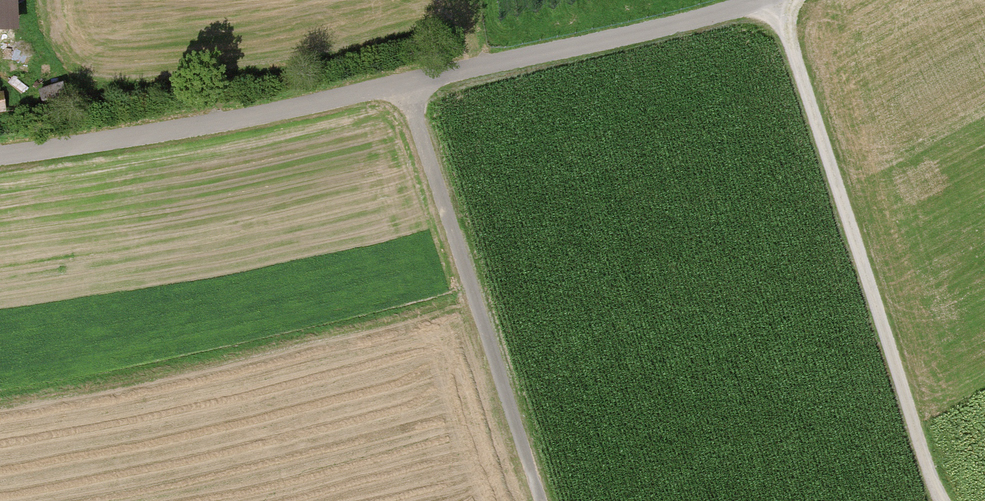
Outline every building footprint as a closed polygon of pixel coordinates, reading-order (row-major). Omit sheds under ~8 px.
[(9,24),(8,0),(0,0),(0,24),(9,24)]
